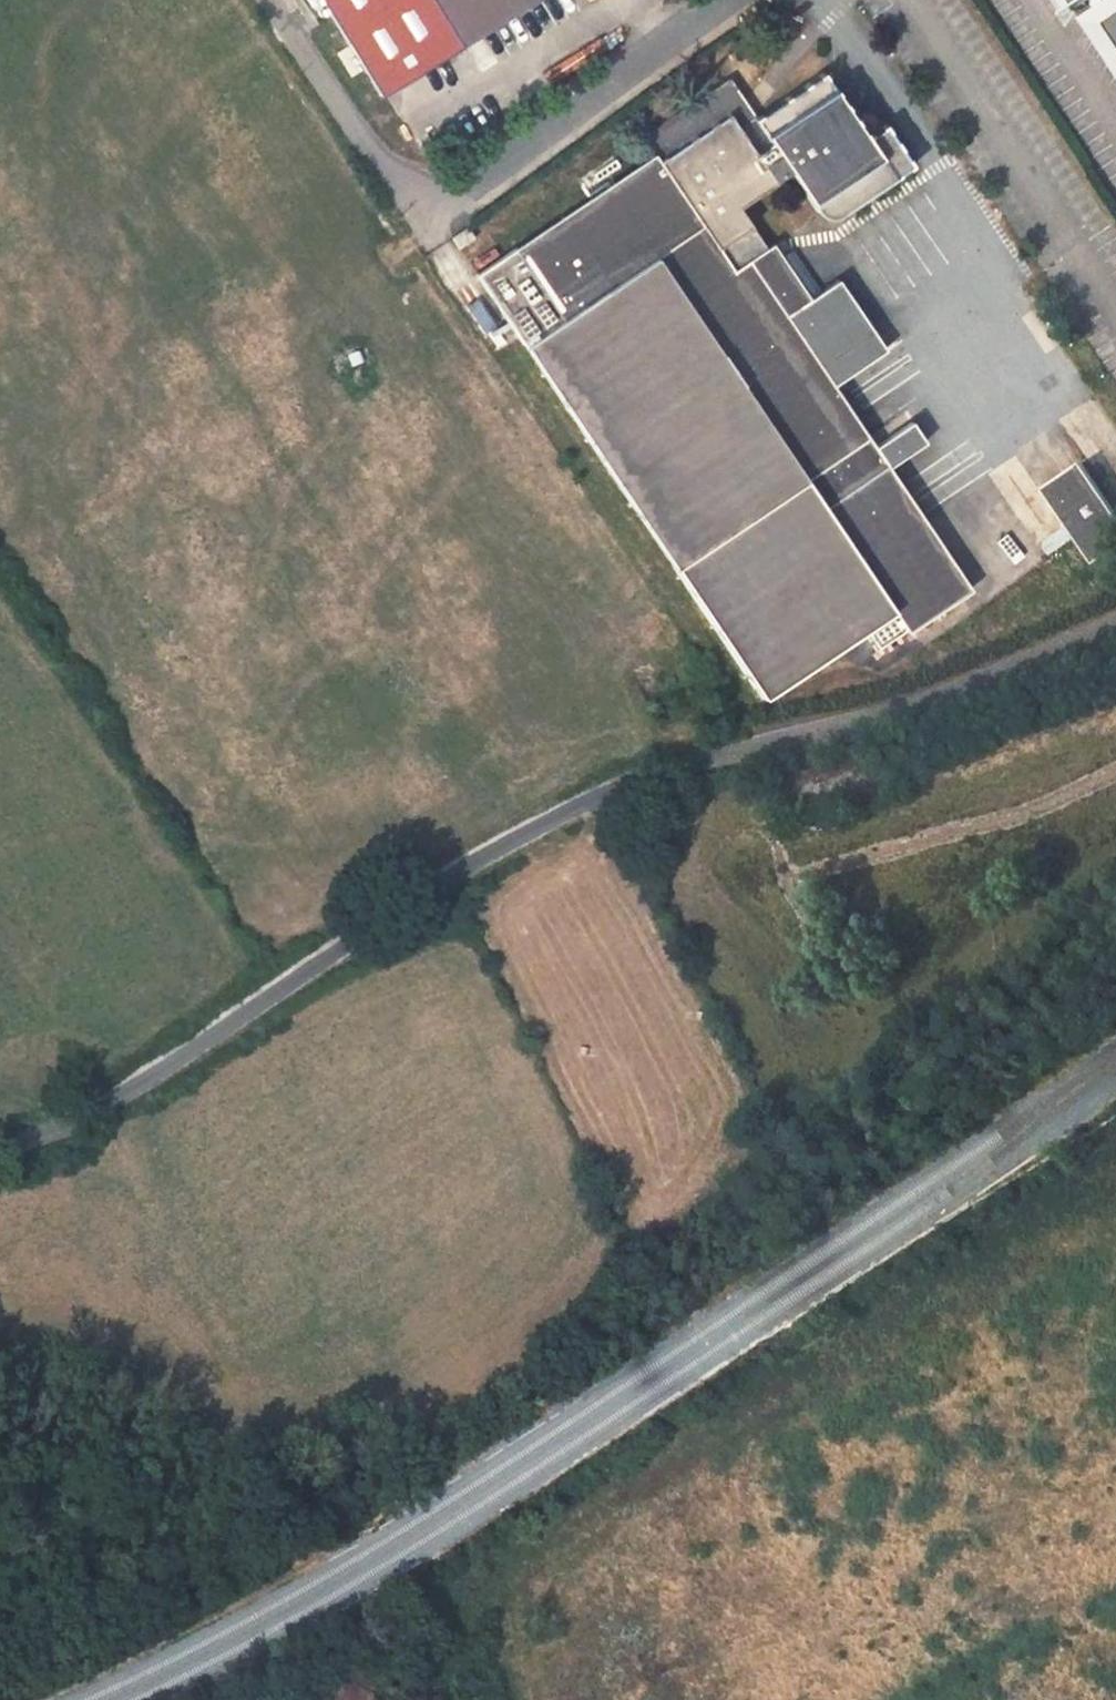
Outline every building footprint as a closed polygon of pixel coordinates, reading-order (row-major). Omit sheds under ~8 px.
[(365,102),(529,0),(303,0),(365,102)] [(1112,14),(1115,12),(1115,0),(1103,0),(1112,14)] [(1090,29),(1115,68),(1115,12),(1112,14),(1090,29)] [(479,277),(674,577),(760,709),(893,622),(908,645),(976,601),(828,375),(880,340),(848,291),(821,309),(785,253),(777,259),(750,216),(802,182),(830,223),(832,224),(835,226),(841,226),(852,223),(925,175),(896,132),(876,144),(834,79),(765,124),(747,136),(737,120),(671,163),(666,166),(661,158),(479,277)] [(747,136),(765,124),(739,84),(721,95),(737,120),(747,136)] [(671,163),(737,120),(721,95),(655,138),(671,163)] [(478,241),(471,231),(455,242),(462,252),(478,241)] [(843,395),(896,360),(887,346),(834,382),(843,395)] [(1045,506),(1096,584),(1115,571),(1115,524),(1086,478),(1045,506)]
